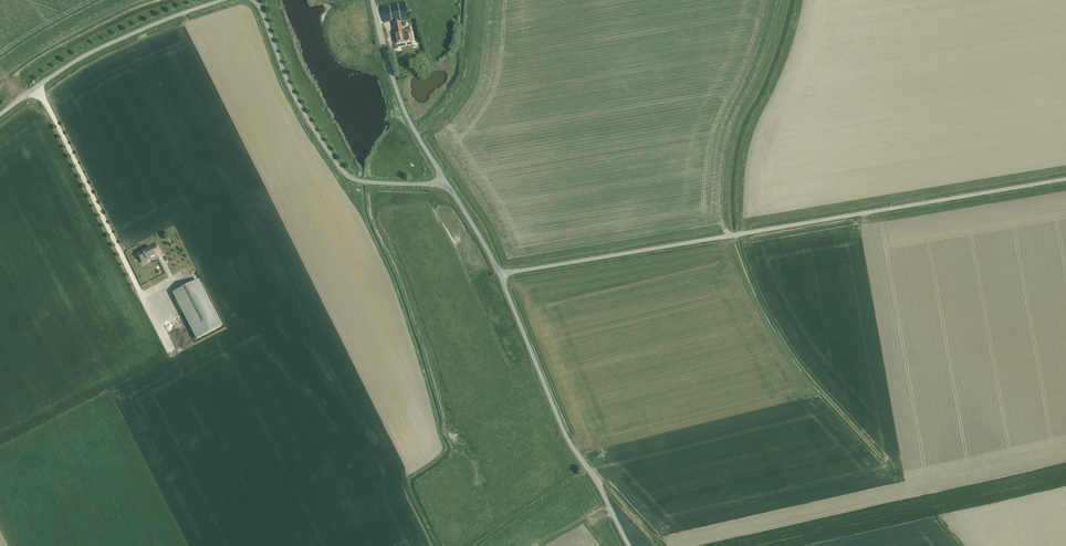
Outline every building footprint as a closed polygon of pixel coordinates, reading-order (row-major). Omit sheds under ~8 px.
[(393,21),(394,23),(401,22),(401,19),(409,18),(406,2),(381,7),(384,22),(393,21)] [(396,35),(397,43),(413,40),(412,34),(411,28),(403,30),(401,22),(394,23),(396,35)] [(140,263),(162,254),(158,244),(136,253),(140,263)] [(222,327),(198,280),(172,294),(197,340),(222,327)]
